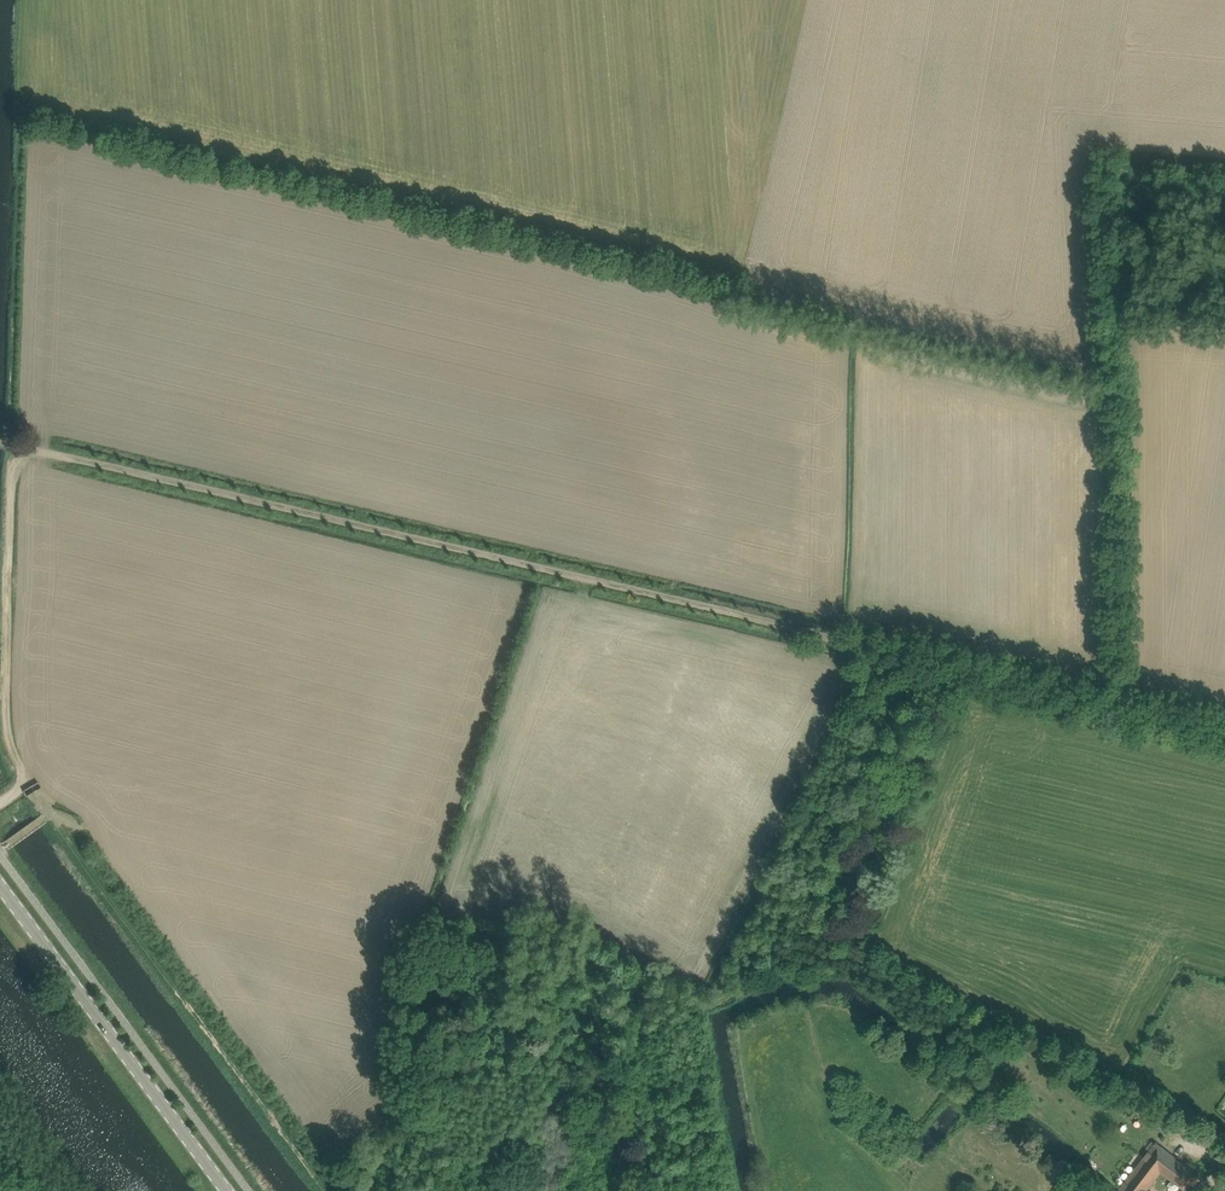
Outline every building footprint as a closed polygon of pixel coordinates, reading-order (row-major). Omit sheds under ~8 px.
[(1120,1189),(1123,1190),(1150,1190),(1148,1190),(1161,1171),(1165,1174),(1172,1180),(1180,1170),(1185,1164),(1177,1158),(1156,1142),(1121,1187),(1120,1189)]
